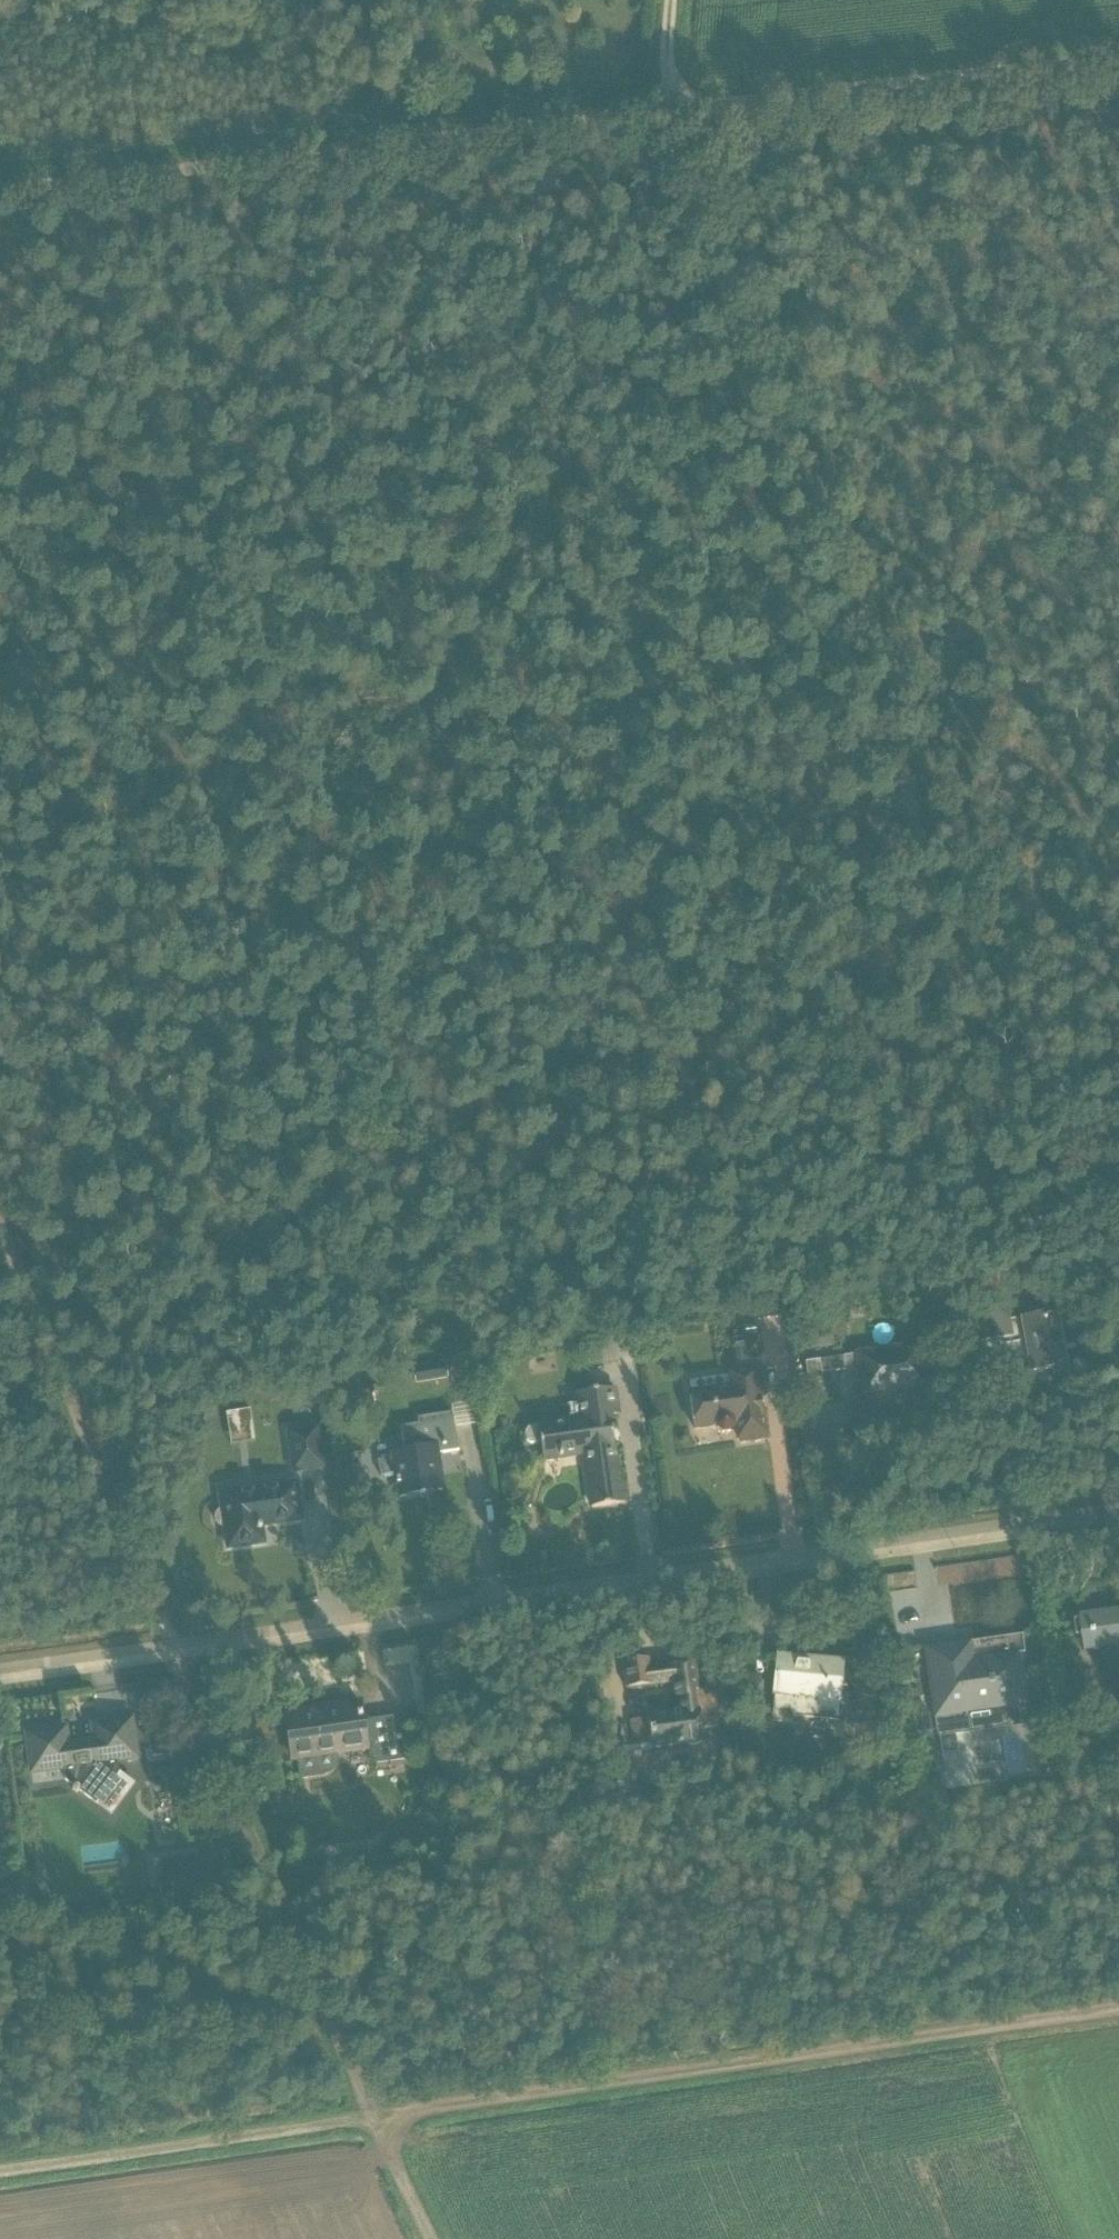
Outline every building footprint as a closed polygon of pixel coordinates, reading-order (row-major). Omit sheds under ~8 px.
[(1052,1379),(1068,1377),(1063,1348),(1080,1345),(1074,1314),(1009,1325),(1006,1310),(988,1313),(993,1344),(977,1347),(982,1381),(1000,1378),(1000,1374),(1027,1369),(1029,1378),(1051,1374),(1052,1379)] [(810,1354),(833,1351),(830,1329),(806,1332),(810,1354)] [(736,1366),(758,1364),(762,1358),(761,1351),(755,1346),(749,1346),(748,1348),(734,1349),(736,1366)] [(860,1400),(927,1391),(922,1348),(854,1357),(854,1359),(805,1366),(810,1407),(838,1403),(833,1375),(856,1371),(860,1400)] [(738,1449),(765,1445),(760,1403),(764,1402),(760,1370),(726,1374),(728,1390),(687,1396),(692,1437),(714,1433),(714,1435),(721,1440),(728,1439),(733,1434),(735,1434),(738,1449)] [(592,1512),(623,1508),(616,1455),(614,1455),(610,1427),(613,1426),(612,1420),(619,1419),(616,1393),(571,1399),(574,1421),(536,1427),(536,1431),(531,1432),(526,1433),(524,1436),(523,1439),(523,1442),(525,1445),(528,1447),(531,1448),(539,1447),(542,1467),(583,1461),(592,1512)] [(399,1501),(441,1494),(436,1462),(444,1461),(443,1457),(457,1455),(452,1417),(417,1422),(417,1429),(400,1431),(404,1454),(389,1457),(389,1460),(380,1462),(376,1465),(379,1481),(383,1484),(395,1482),(396,1489),(397,1489),(399,1501)] [(284,1435),(291,1479),(326,1473),(318,1431),(284,1435)] [(301,1524),(295,1485),(220,1498),(228,1552),(263,1547),(260,1527),(273,1525),(274,1527),(301,1524)] [(1118,1652),(1118,1616),(1077,1622),(1078,1624),(1071,1625),(1076,1658),(1118,1652)] [(938,1741),(1027,1729),(1017,1658),(1024,1657),(1022,1640),(925,1654),(938,1741)] [(796,1721),(837,1725),(841,1673),(811,1670),(812,1663),(776,1660),(772,1701),(774,1701),(771,1726),(795,1728),(796,1721)] [(701,1734),(718,1732),(713,1694),(696,1696),(693,1667),(649,1672),(648,1663),(622,1666),(625,1693),(671,1687),(673,1703),(677,1703),(678,1716),(646,1720),(647,1723),(629,1725),(632,1750),(650,1748),(650,1753),(703,1747),(701,1734)] [(361,1726),(359,1708),(285,1718),(292,1763),(297,1763),(300,1783),(325,1780),(329,1778),(331,1776),(334,1773),(336,1770),(337,1767),(337,1760),(368,1756),(368,1751),(372,1751),(375,1773),(402,1770),(401,1764),(410,1764),(404,1720),(361,1726)] [(917,1739),(930,1737),(928,1719),(914,1721),(917,1739)] [(136,1762),(130,1723),(92,1728),(94,1745),(67,1749),(65,1733),(25,1738),(31,1779),(63,1776),(64,1784),(95,1808),(119,1777),(118,1765),(136,1762)] [(169,1775),(182,1773),(180,1749),(166,1751),(164,1736),(148,1737),(151,1760),(167,1759),(169,1775)] [(608,1782),(630,1779),(626,1751),(604,1753),(608,1782)]
